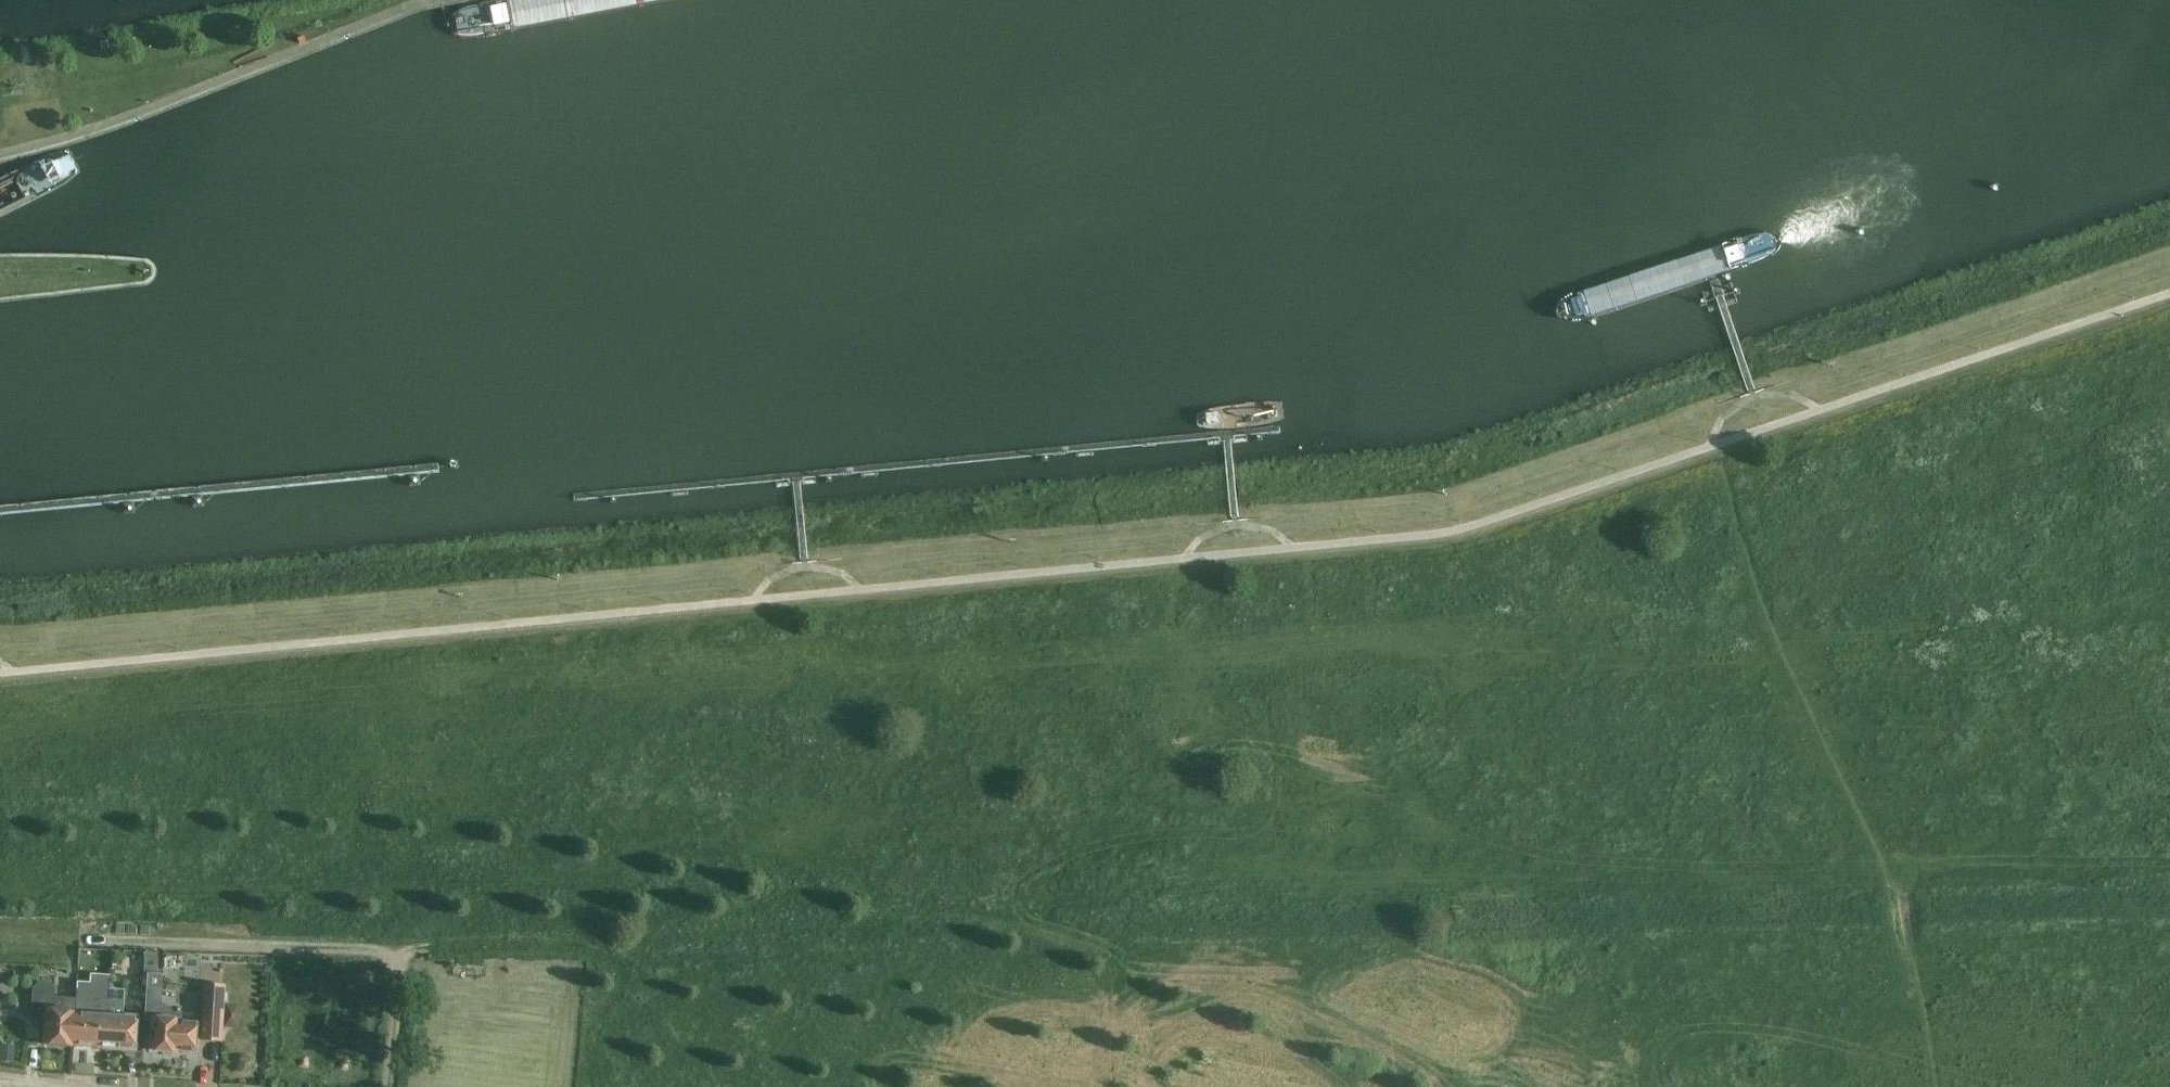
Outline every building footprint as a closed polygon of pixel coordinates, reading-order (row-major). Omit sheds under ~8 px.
[(157,953),(144,953),(144,973),(156,973),(157,953)] [(73,1011),(72,1046),(72,1045),(97,1046),(101,993),(108,994),(108,990),(109,977),(91,975),(91,984),(76,983),(75,999),(74,1011),(73,1011)] [(33,988),(31,1016),(37,1023),(44,1023),(43,1044),(72,1046),(73,1011),(74,1011),(75,999),(66,998),(52,997),(53,990),(47,983),(39,983),(33,988)] [(224,986),(204,985),(201,1039),(220,1040),(224,986)] [(101,993),(97,1046),(123,1048),(134,1049),(136,1019),(134,1019),(134,1016),(126,1016),(123,1016),(124,992),(108,990),(108,994),(101,993)] [(182,1006),(145,1003),(143,1020),(151,1021),(149,1050),(161,1051),(163,1054),(170,1055),(172,1052),(176,1052),(177,1049),(194,1051),(196,1020),(181,1019),(182,1006)] [(12,1062),(15,1046),(1,1044),(0,1051),(0,1061),(12,1062)]
